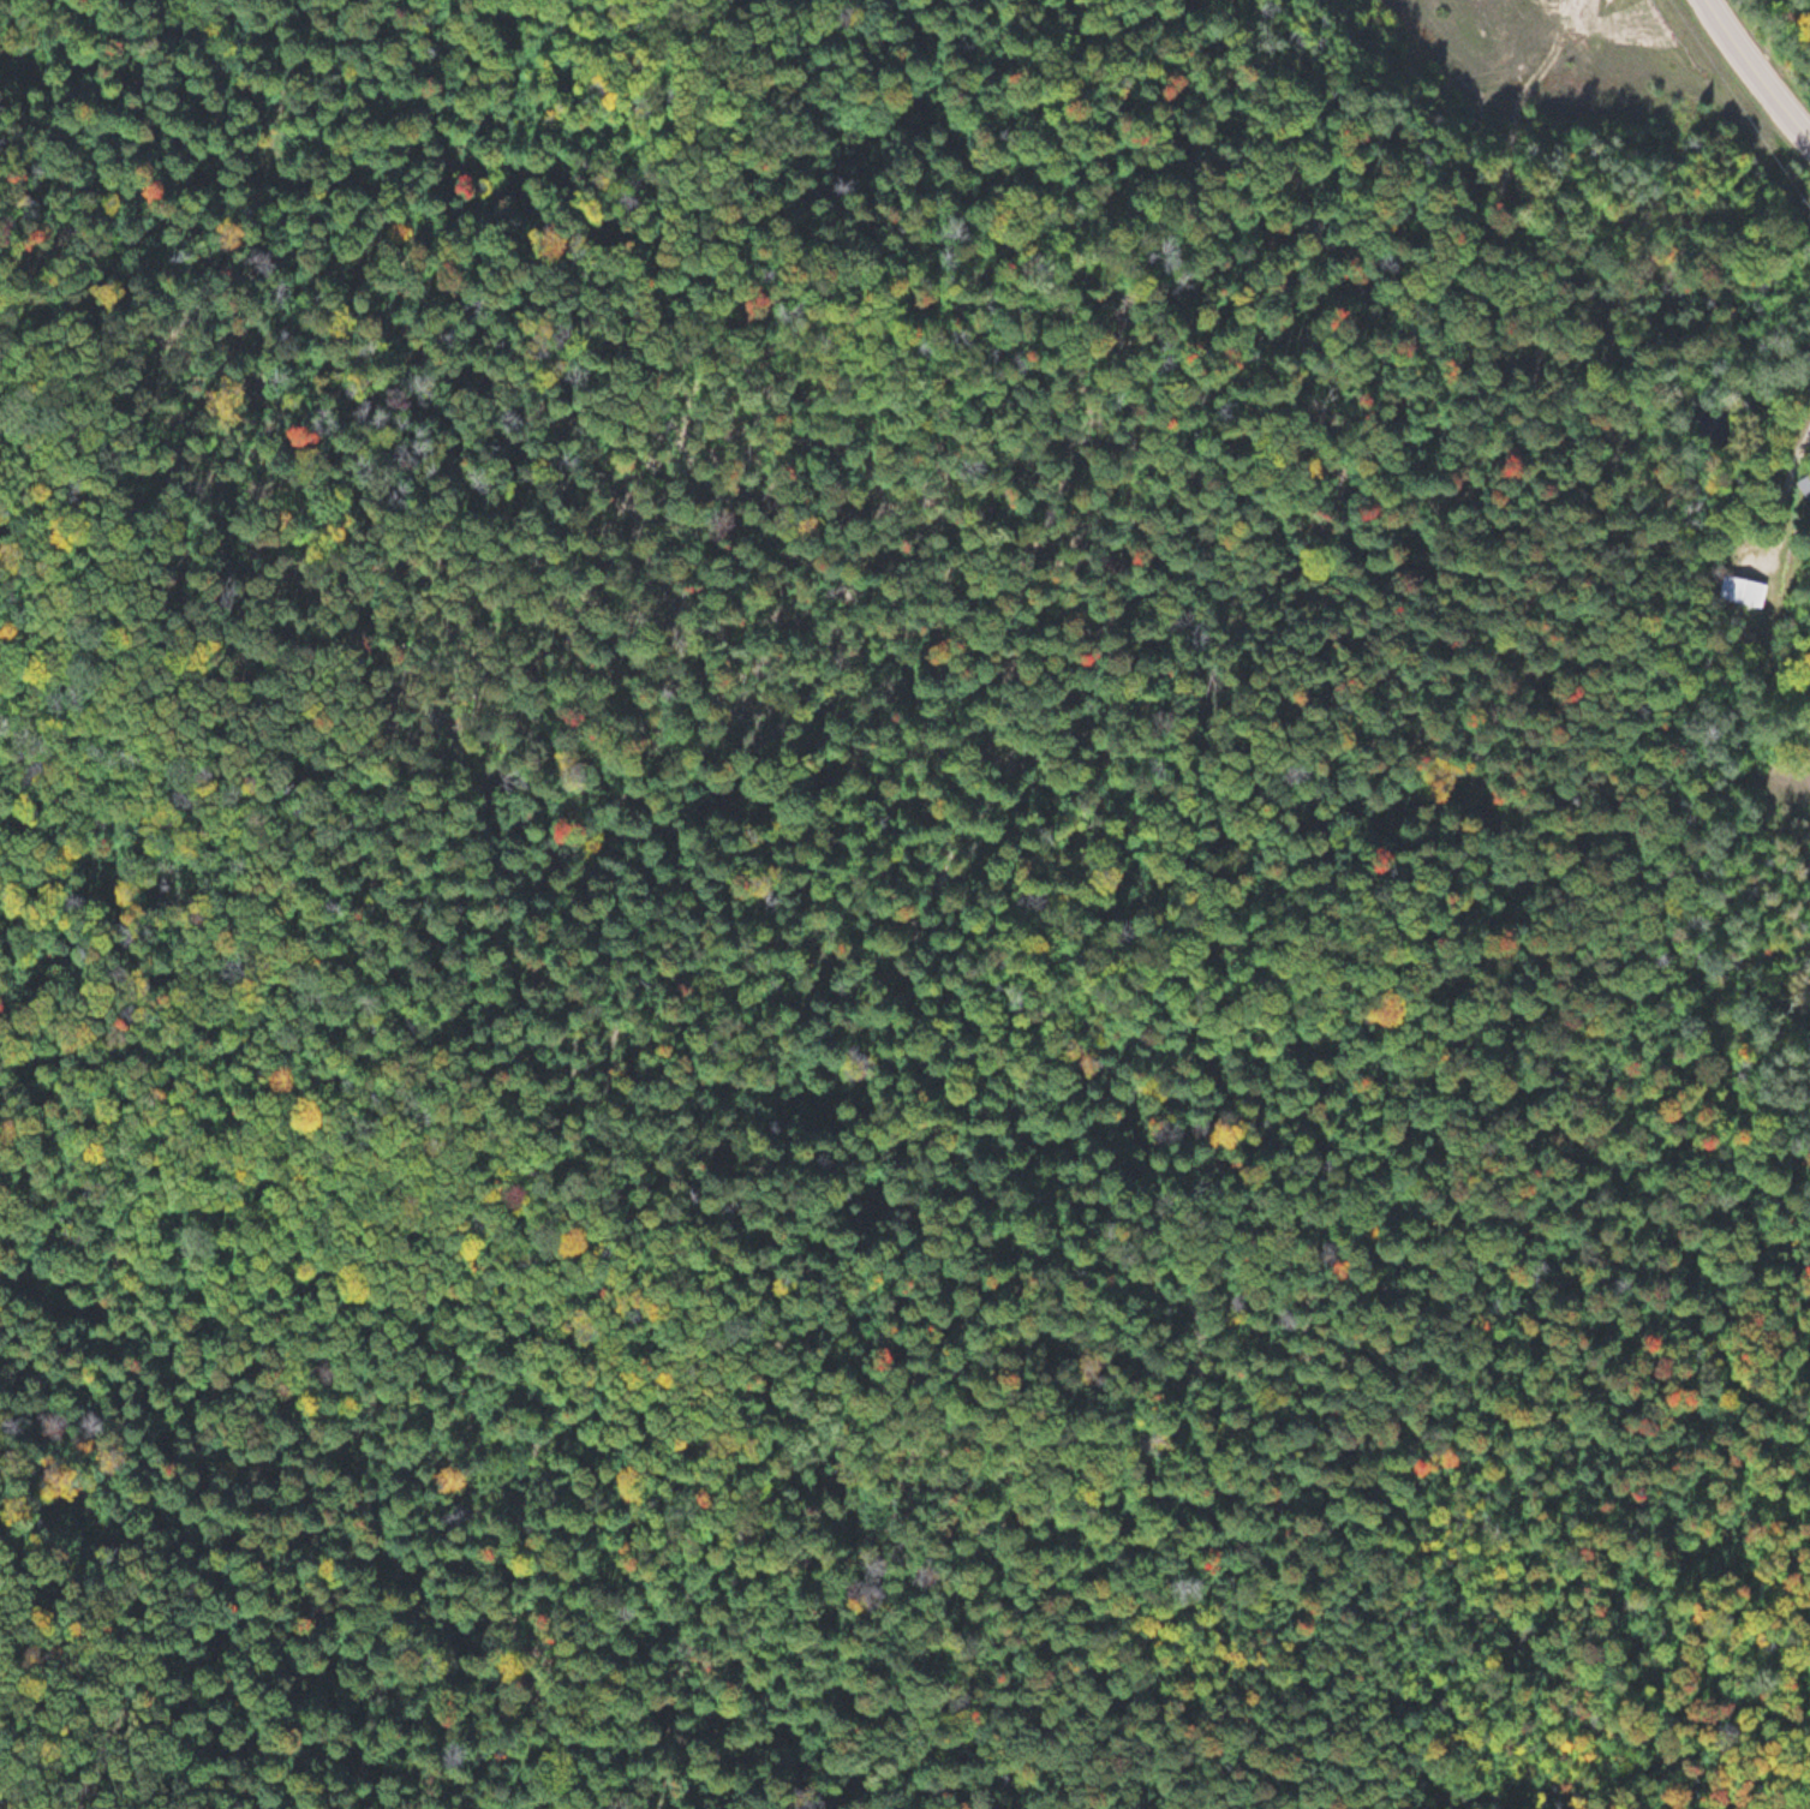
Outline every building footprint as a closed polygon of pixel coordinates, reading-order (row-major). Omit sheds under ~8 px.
[(1792,481),(1809,503),(1809,467),(1792,481)] [(1769,584),(1722,573),(1717,597),(1764,608),(1769,584)]
